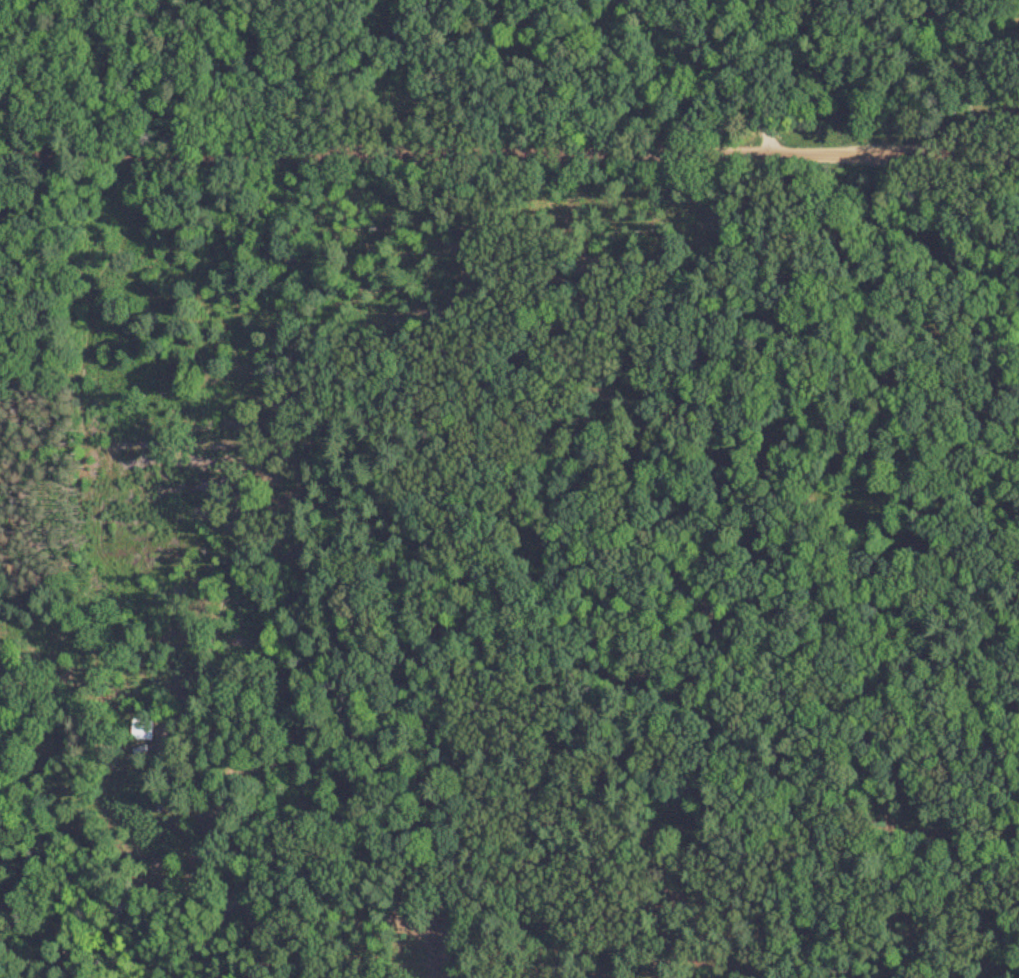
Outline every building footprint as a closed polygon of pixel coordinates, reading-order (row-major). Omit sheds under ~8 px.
[(156,740),(156,722),(138,722),(138,740),(156,740)]
